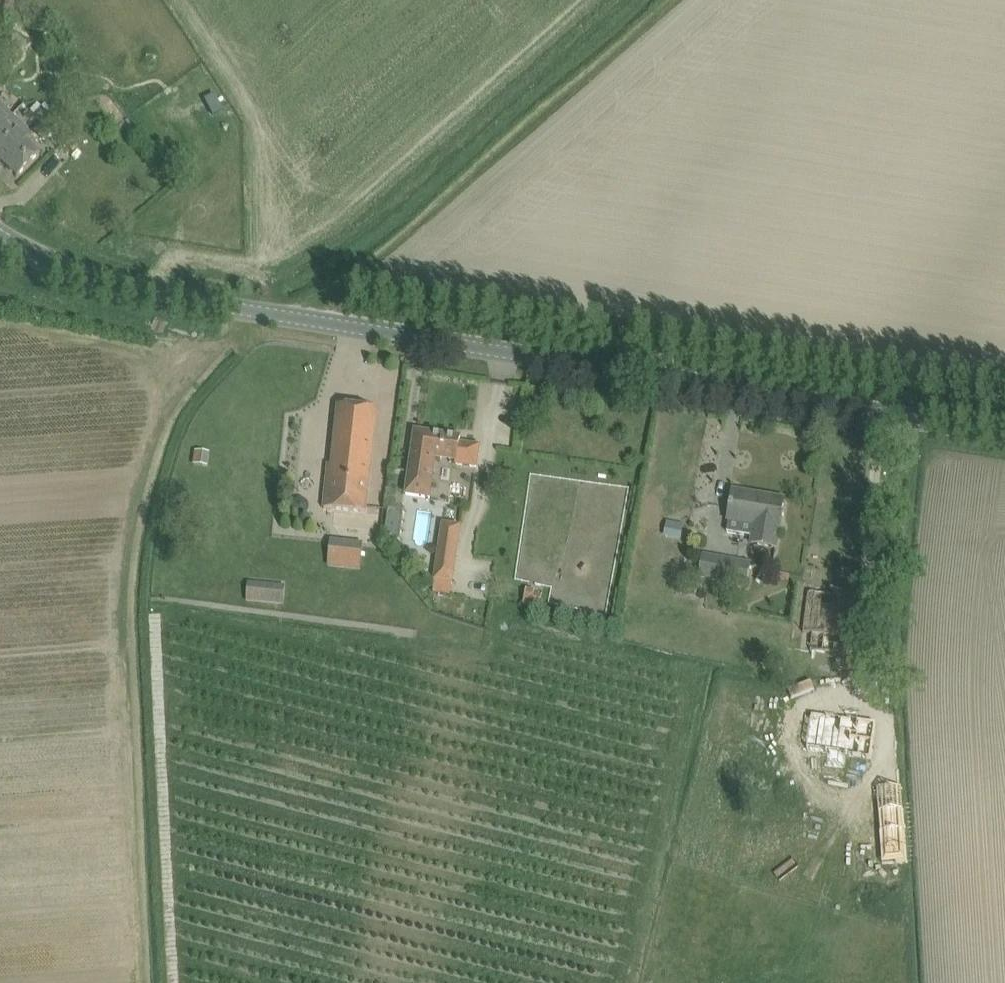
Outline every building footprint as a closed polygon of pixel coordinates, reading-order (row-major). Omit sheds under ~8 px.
[(31,162),(39,154),(20,136),(26,130),(0,105),(0,161),(17,177),(31,162)] [(375,429),(378,409),(339,405),(333,464),(331,484),(326,483),(324,508),(366,513),(375,429)] [(461,437),(421,431),(415,430),(413,448),(410,468),(406,495),(430,498),(436,457),(457,460),(456,464),(477,467),(480,445),(460,442),(461,437)] [(194,450),(192,464),(207,467),(210,453),(194,450)] [(782,519),(785,500),(733,491),(729,511),(728,520),(729,520),(727,532),(753,536),(752,544),(776,548),(779,528),(780,529),(782,519)] [(403,536),(405,511),(392,510),(390,535),(403,536)] [(667,521),(664,536),(681,539),(684,524),(667,521)] [(453,585),(462,525),(443,522),(433,582),(453,585)] [(361,562),(363,543),(330,540),(330,543),(328,559),(361,562)] [(841,622),(851,561),(813,554),(806,601),(825,604),(823,619),(841,622)] [(721,558),(717,580),(747,585),(751,563),(721,558)] [(286,584),(248,582),(247,602),(284,605),(286,584)] [(542,595),(534,594),(535,590),(528,588),(523,607),(530,609),(539,610),(542,595)] [(805,731),(799,766),(823,770),(821,782),(836,785),(838,773),(864,777),(870,742),(805,731)] [(895,808),(871,809),(872,830),(896,829),(895,808)]
